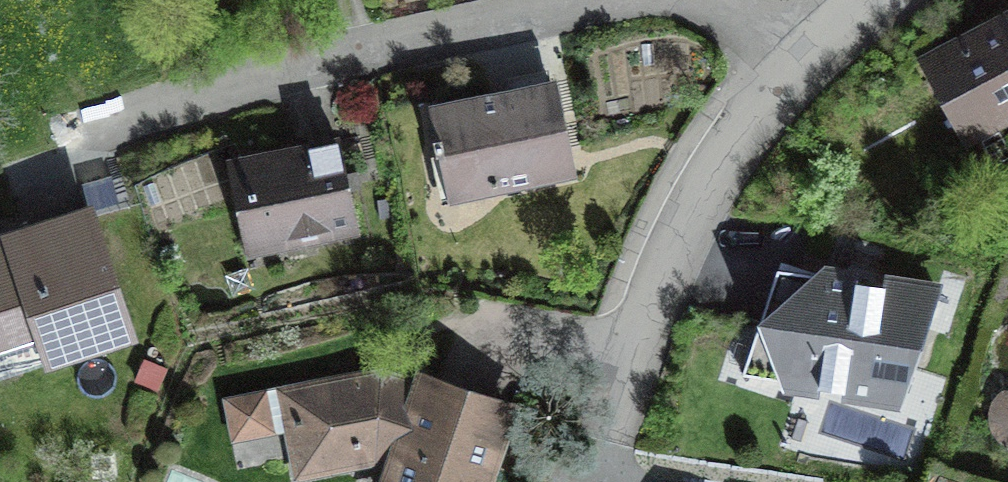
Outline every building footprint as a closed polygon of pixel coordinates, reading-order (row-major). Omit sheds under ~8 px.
[(976,131),(1007,113),(1007,20),(937,60),(976,131)] [(435,108),(454,202),(493,194),(491,187),(499,186),(497,179),(569,164),(552,84),(435,108)] [(240,162),(256,239),(315,226),(317,238),(358,230),(339,141),(240,162)] [(49,364),(131,337),(89,210),(0,239),(0,336),(36,324),(49,364)] [(744,374),(899,399),(935,292),(779,269),(744,374)] [(395,460),(387,481),(486,481),(509,412),(421,383),(419,390),(381,377),(295,395),(299,415),(289,417),(291,428),(295,428),(303,468),(376,453),(395,460)] [(995,407),(993,420),(998,435),(1007,442),(1007,399),(1004,395),(995,407)] [(235,409),(242,448),(282,441),(275,402),(235,409)]
